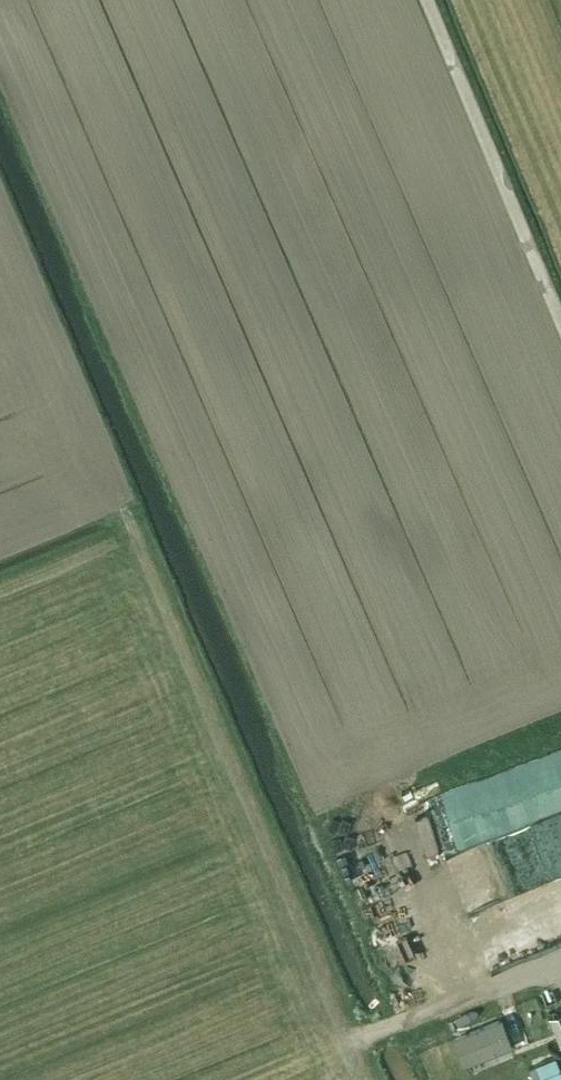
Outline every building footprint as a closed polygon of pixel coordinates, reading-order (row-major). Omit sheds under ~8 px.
[(527,1043),(512,1005),(500,1010),(507,1028),(503,1029),(498,1018),(451,1036),(463,1068),(510,1050),(504,1034),(509,1032),(515,1048),(527,1043)] [(547,1015),(559,1044),(560,1044),(560,1010),(547,1015)]
